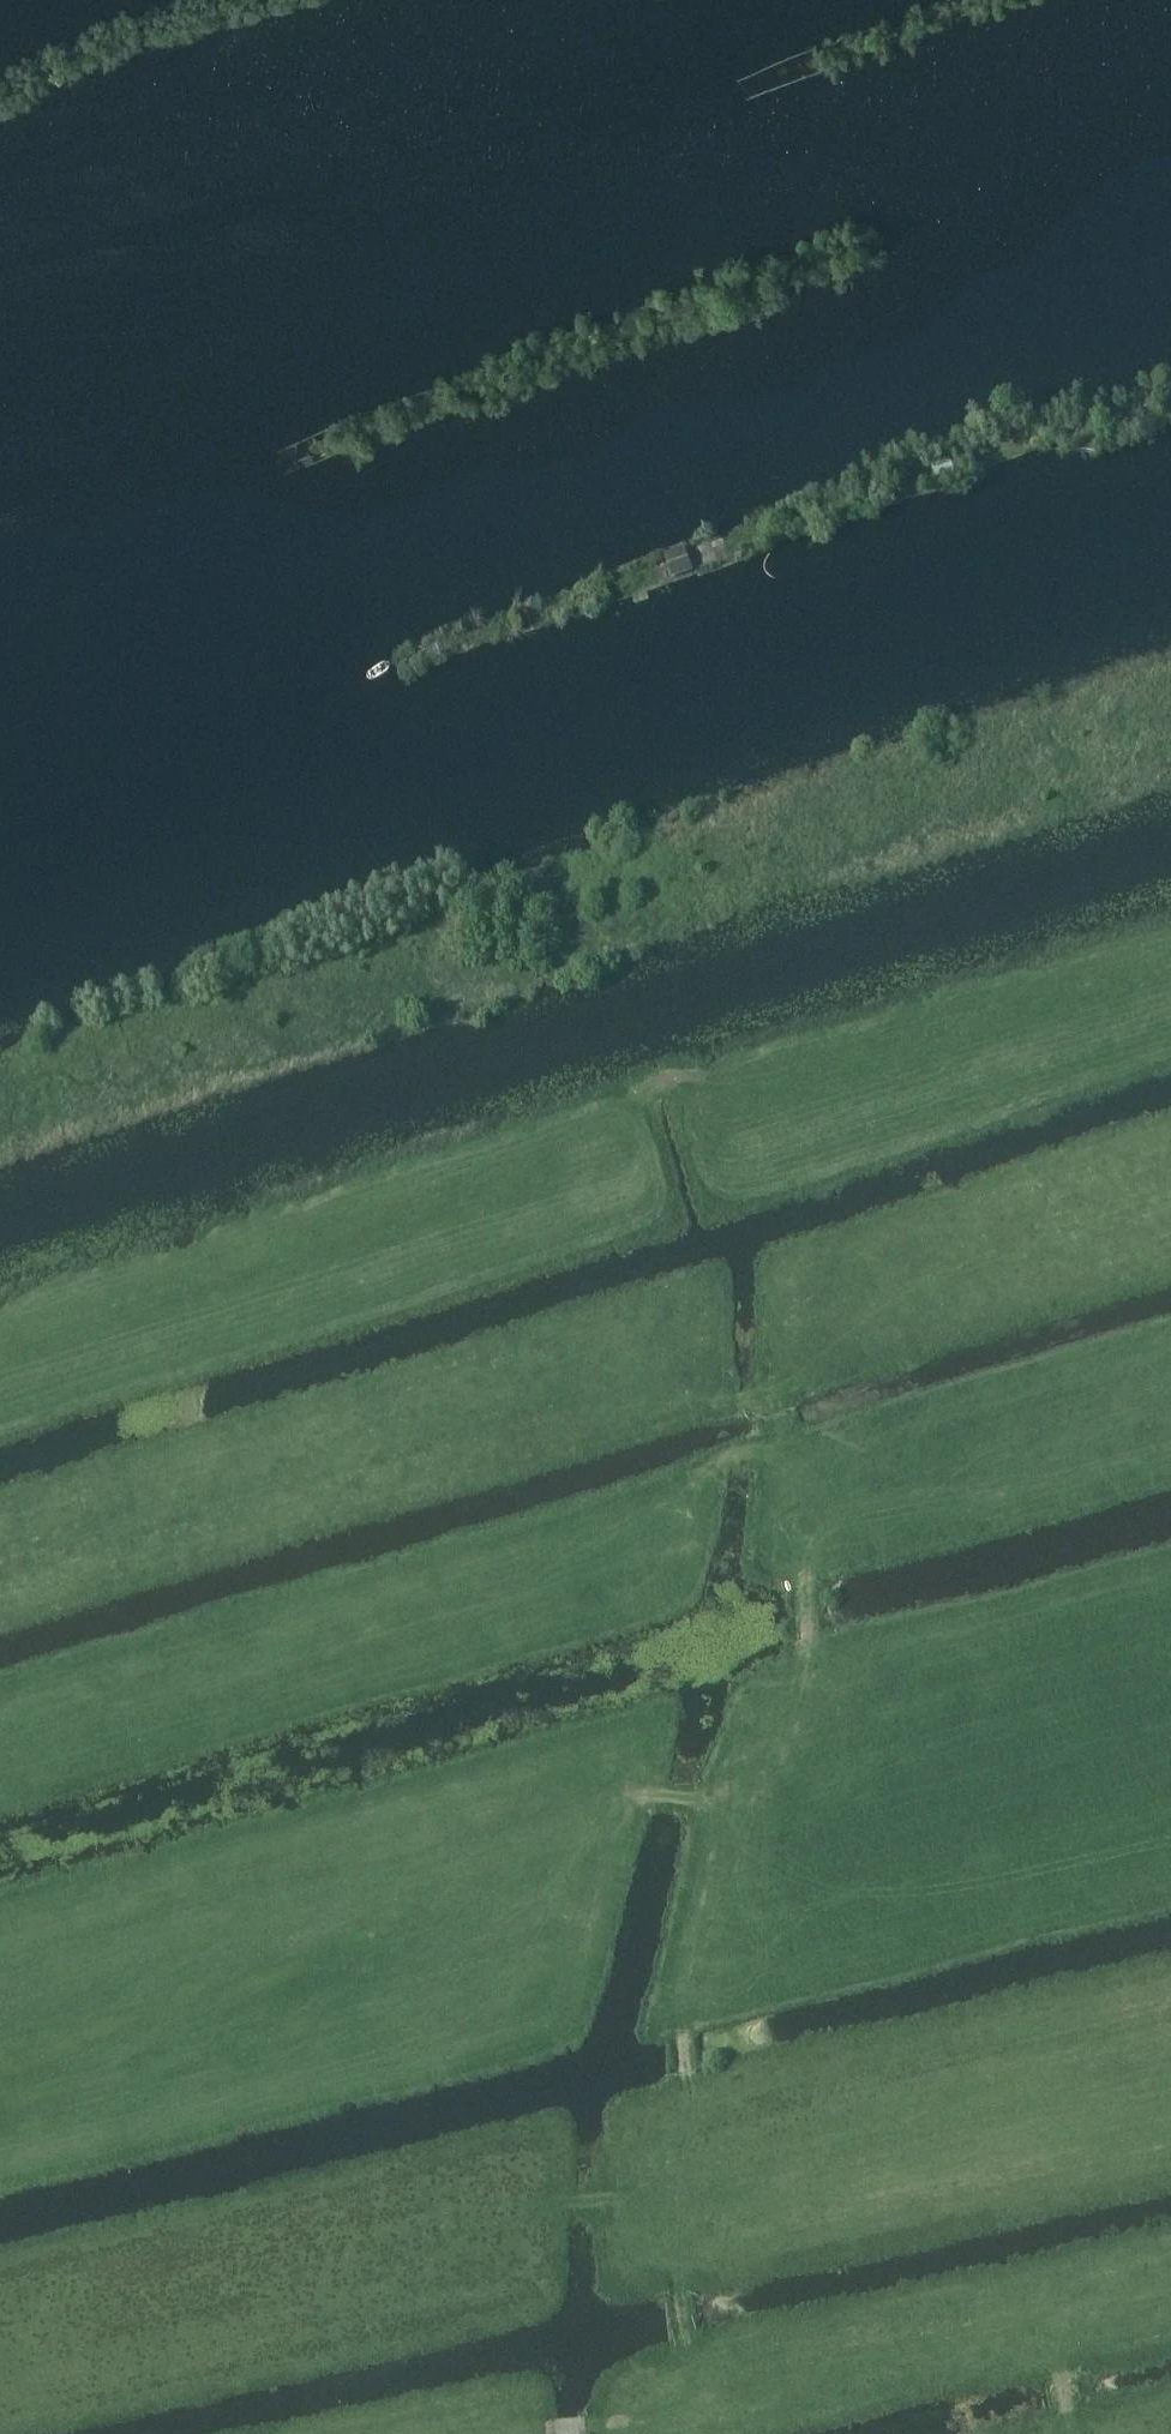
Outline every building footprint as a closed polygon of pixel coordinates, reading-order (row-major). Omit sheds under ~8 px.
[(970,454),(955,460),(958,469),(973,463),(970,454)] [(951,460),(933,466),(937,478),(955,473),(951,460)] [(862,502),(868,501),(866,489),(860,491),(862,502)] [(684,549),(665,555),(673,577),(692,570),(684,549)]
